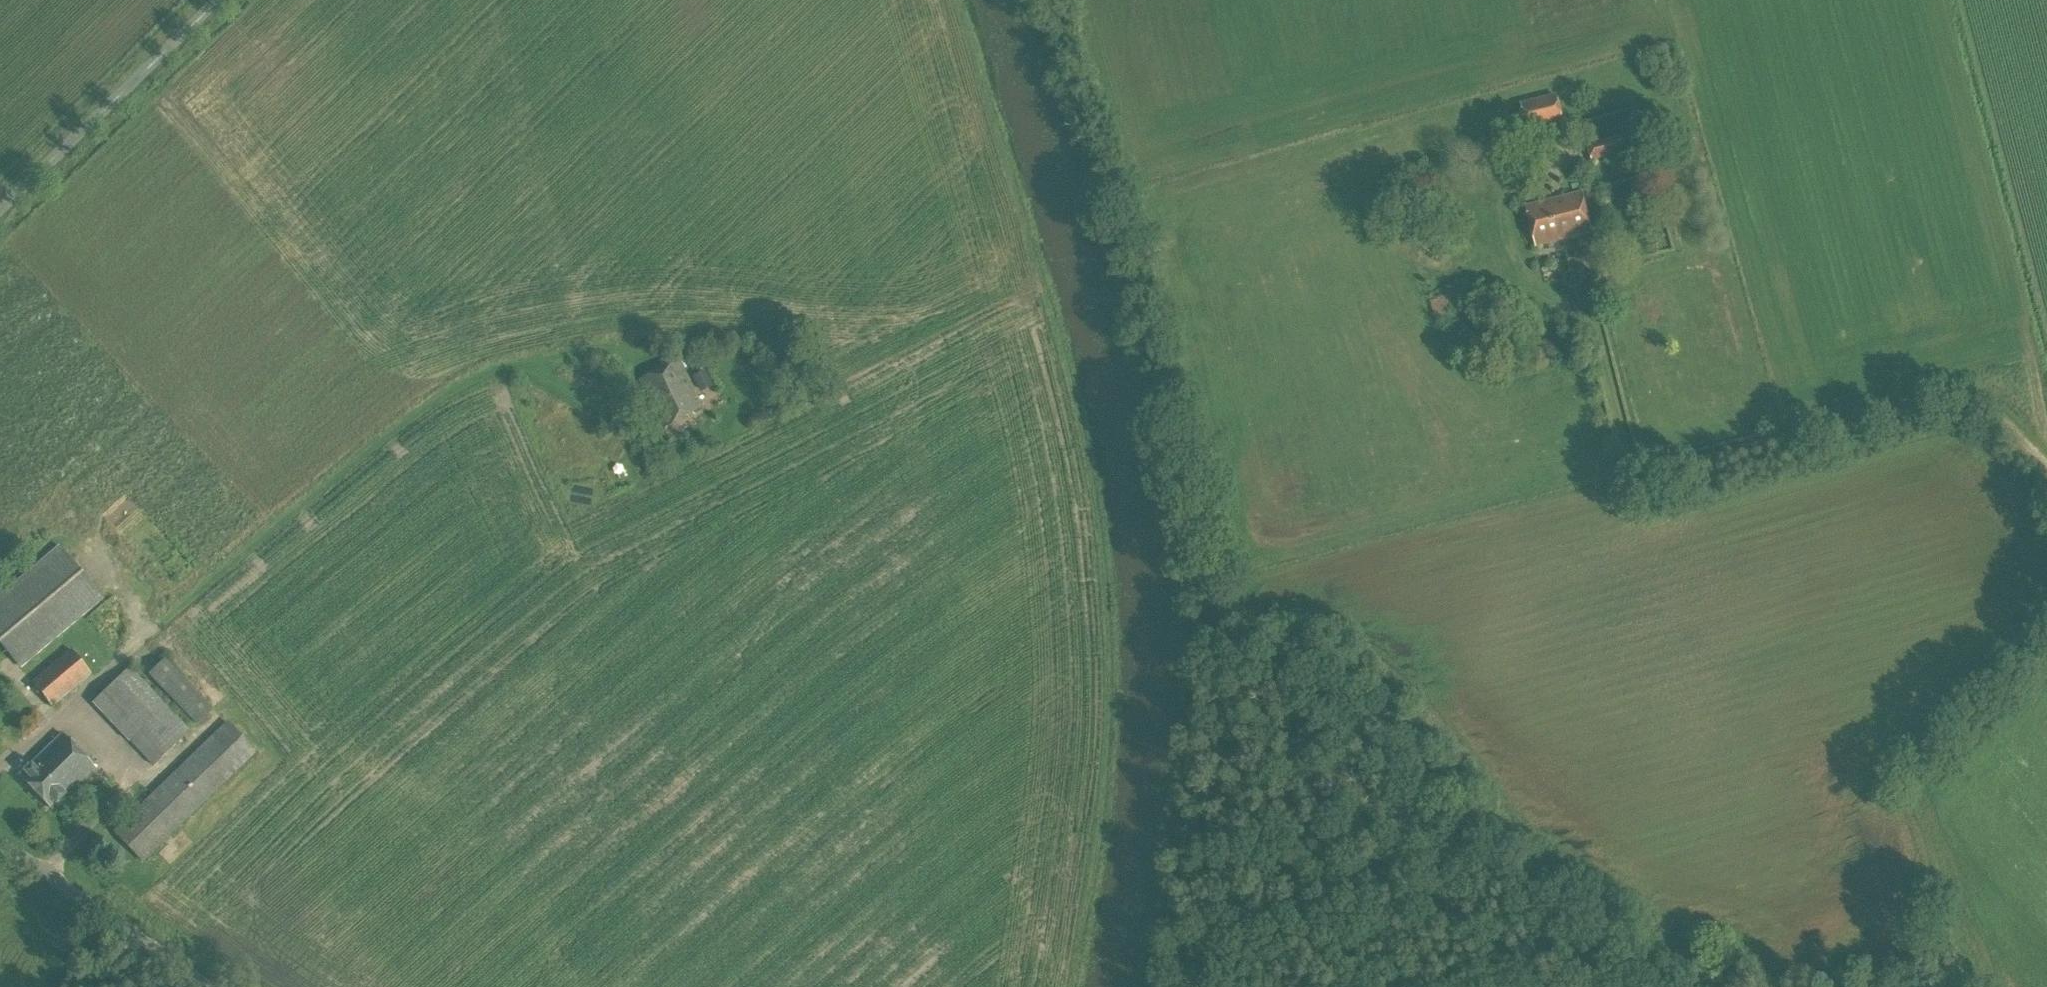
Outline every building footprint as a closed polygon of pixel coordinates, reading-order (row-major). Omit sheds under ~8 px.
[(1527,131),(1564,121),(1557,92),(1520,102),(1527,131)] [(1591,161),(1625,153),(1621,135),(1587,143),(1591,161)] [(1581,192),(1527,205),(1537,244),(1591,231),(1581,192)] [(1433,315),(1472,302),(1467,286),(1429,299),(1433,315)] [(664,428),(703,408),(680,362),(641,381),(664,428)] [(704,370),(692,376),(698,388),(711,382),(704,370)] [(103,598),(58,545),(0,594),(0,644),(20,668),(103,598)] [(52,707),(91,674),(70,649),(31,682),(52,707)] [(196,725),(213,709),(165,659),(148,675),(196,725)] [(153,766),(191,729),(129,667),(92,703),(153,766)] [(142,862),(257,753),(227,722),(113,831),(142,862)] [(36,793),(78,752),(62,736),(20,777),(36,793)] [(78,752),(36,793),(52,810),(94,768),(78,752)]
